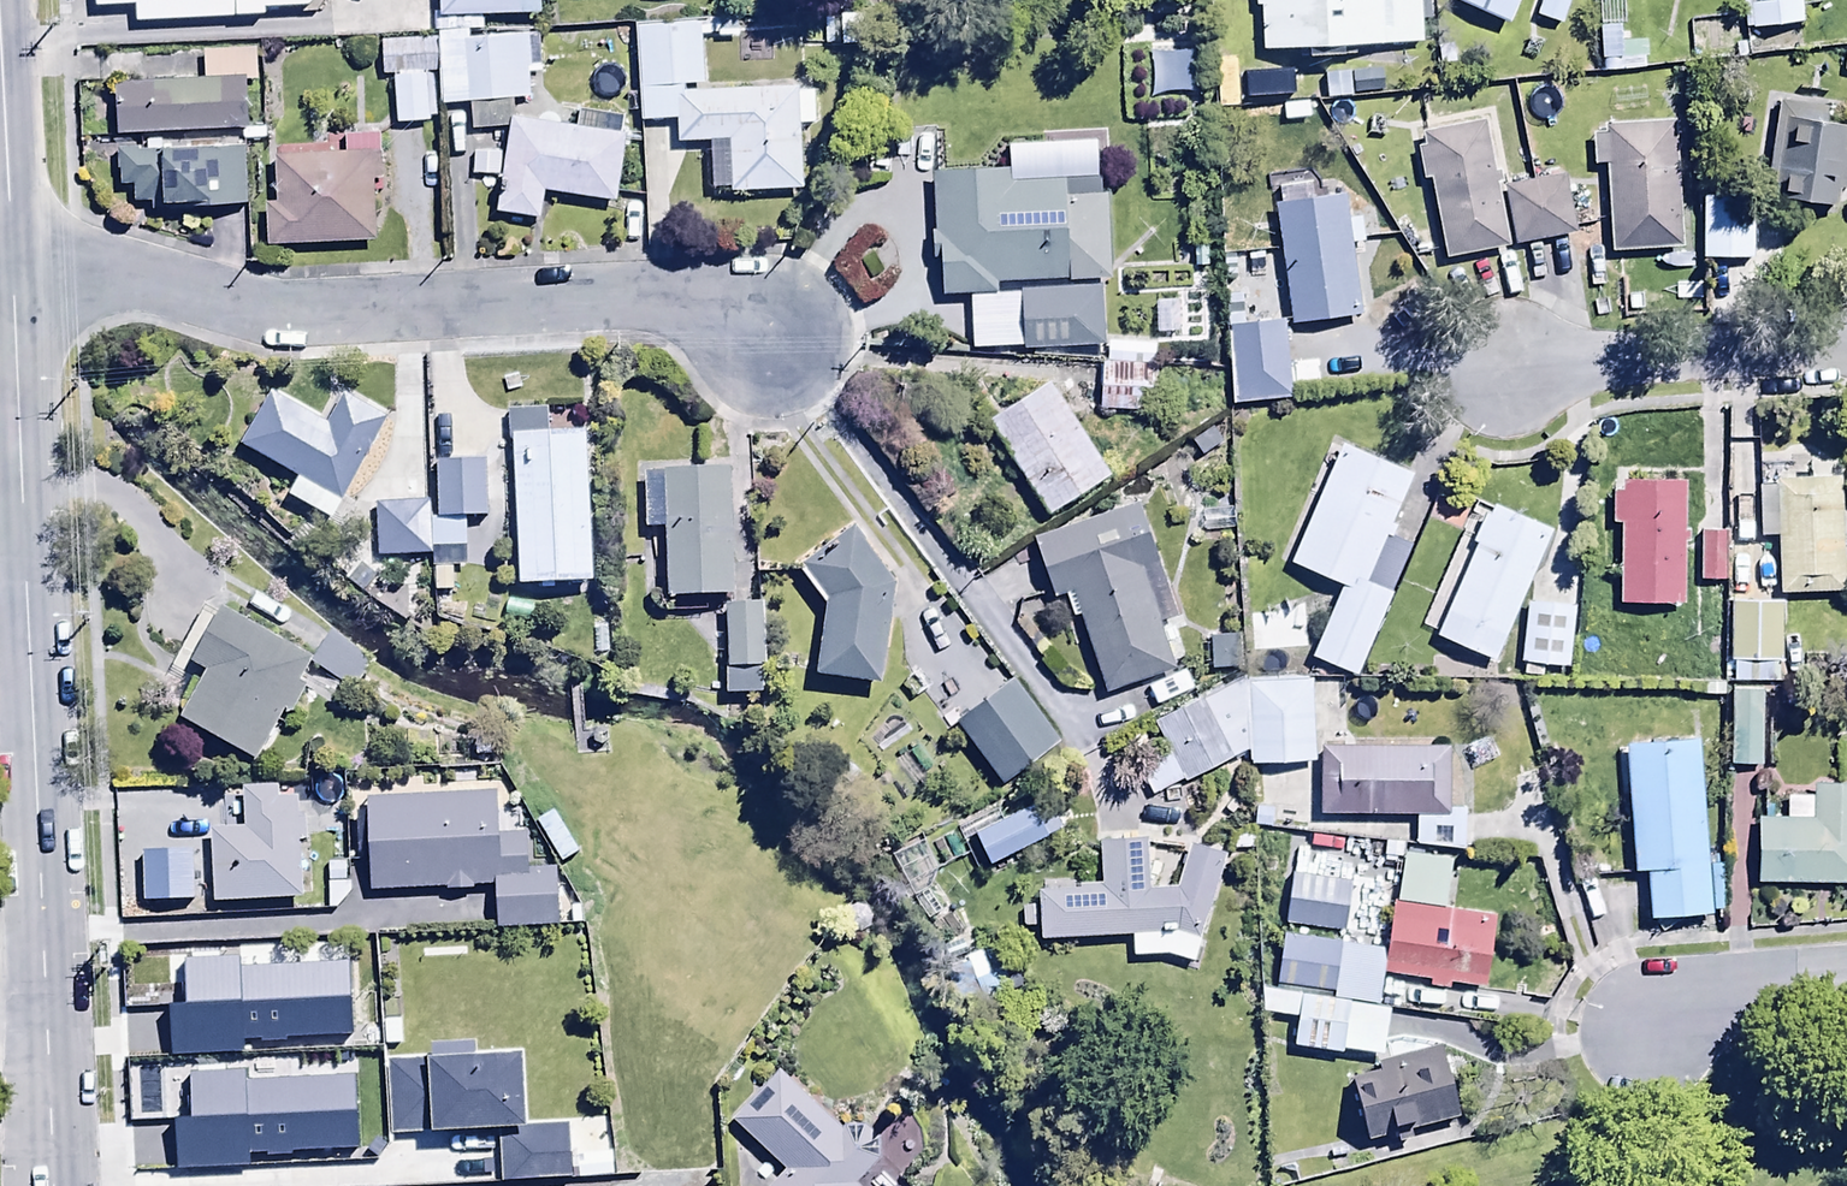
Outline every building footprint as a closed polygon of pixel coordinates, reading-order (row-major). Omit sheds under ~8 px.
[(136,25),(263,21),(263,14),(306,13),(316,0),(94,0),(95,10),(136,9),(136,25)] [(435,22),(439,22),(439,33),(487,32),(487,20),(539,18),(539,0),(434,0),(435,22)] [(1261,53),(1422,47),(1420,0),(1253,0),(1254,13),(1260,13),(1261,53)] [(1451,3),(1507,28),(1519,0),(1453,0),(1451,3)] [(1534,17),(1559,27),(1569,0),(1540,0),(1534,17)] [(1750,33),(1803,27),(1800,0),(1747,0),(1750,33)] [(701,22),(634,25),(635,126),(673,125),(673,145),(707,145),(708,195),(800,194),(799,128),(812,128),(812,96),(798,97),(798,89),(702,90),(701,22)] [(467,34),(436,35),(437,105),(466,105),(466,133),(503,132),(502,105),(525,104),(524,42),(467,43),(467,34)] [(432,43),(378,44),(379,82),(394,82),(395,128),(426,127),(425,76),(433,76),(432,43)] [(204,84),(117,86),(118,137),(244,134),(244,143),(261,142),(261,130),(246,131),(245,80),(254,80),(253,51),(203,53),(204,84)] [(1777,105),(1764,201),(1838,211),(1840,203),(1845,204),(1846,192),(1846,156),(1844,155),(1846,134),(1846,133),(1821,130),(1824,111),(1777,105)] [(574,130),(510,118),(492,218),(536,226),(541,193),(610,206),(625,122),(577,114),(574,130)] [(1486,122),(1418,134),(1423,148),(1414,150),(1420,182),(1431,180),(1445,261),(1509,249),(1486,122)] [(1681,251),(1672,123),(1599,128),(1600,137),(1589,138),(1591,171),(1605,171),(1611,256),(1681,251)] [(266,206),(267,249),(376,245),(374,192),(382,191),(381,139),(342,140),(343,156),(275,158),(276,206),(266,206)] [(244,151),(115,152),(116,188),(134,187),(134,206),(163,206),(163,208),(245,207),(244,151)] [(1084,168),(931,175),(935,234),(927,234),(929,264),(934,264),(936,299),(969,297),(972,353),(1101,346),(1098,286),(1106,286),(1100,180),(1085,181),(1084,168)] [(1562,179),(1504,191),(1515,247),(1573,236),(1562,179)] [(1355,320),(1341,195),(1310,198),(1309,188),(1276,192),(1277,207),(1272,207),(1284,328),(1355,320)] [(1699,200),(1700,262),(1755,260),(1754,199),(1699,200)] [(1224,333),(1227,333),(1230,407),(1286,404),(1283,325),(1241,327),(1240,310),(1223,311),(1224,333)] [(1155,349),(1105,346),(1099,414),(1151,417),(1155,349)] [(1050,385),(988,423),(1046,520),(1109,482),(1050,385)] [(332,523),(386,420),(343,397),(327,426),(269,395),(239,451),(297,482),(287,499),(332,523)] [(508,445),(512,445),(517,588),(589,586),(583,434),(548,435),(547,414),(507,415),(508,445)] [(1412,479),(1339,448),(1288,566),(1339,588),(1308,660),(1353,680),(1408,551),(1385,541),(1412,479)] [(1840,483),(1805,485),(1804,463),(1757,466),(1758,488),(1754,488),(1755,543),(1776,543),(1777,598),(1842,597),(1840,483)] [(487,468),(437,468),(437,525),(486,525),(487,468)] [(726,603),(728,477),(643,476),(642,534),(666,534),(665,602),(726,603)] [(1680,611),(1682,484),(1619,483),(1619,497),(1611,497),(1610,526),(1622,526),(1620,610),(1680,611)] [(430,507),(377,507),(377,559),(430,559),(430,507)] [(1137,508),(1032,543),(1051,603),(1072,596),(1105,697),(1172,675),(1156,625),(1174,619),(1137,508)] [(1494,667),(1548,537),(1484,511),(1434,642),(1494,667)] [(794,574),(822,610),(811,682),(879,692),(893,585),(850,531),(794,574)] [(1697,533),(1698,582),(1725,582),(1724,533),(1697,533)] [(1782,672),(1780,606),(1728,606),(1730,663),(1724,663),(1724,686),(1761,685),(1761,673),(1782,672)] [(761,609),(724,609),(725,673),(722,673),(722,698),(763,698),(761,609)] [(1569,671),(1572,613),(1523,610),(1520,669),(1569,671)] [(310,665),(307,662),(222,613),(189,669),(204,677),(178,722),(255,767),(286,714),(295,719),(309,693),(298,687),(310,665)] [(307,662),(310,665),(353,689),(370,661),(323,634),(307,662)] [(1236,642),(1208,643),(1210,671),(1237,670),(1236,642)] [(1241,681),(1153,725),(1170,758),(1136,775),(1148,798),(1179,782),(1182,787),(1245,756),(1241,681)] [(1012,682),(953,725),(999,788),(1058,744),(1012,682)] [(1309,682),(1244,683),(1247,769),(1313,767),(1309,682)] [(1765,695),(1729,694),(1727,769),(1763,770),(1765,695)] [(1705,870),(1694,746),(1624,752),(1635,877),(1642,877),(1647,927),(1707,921),(1706,913),(1726,911),(1722,868),(1705,870)] [(1446,751),(1317,749),(1317,818),(1445,819),(1446,751)] [(1755,887),(1846,889),(1846,790),(1811,789),(1811,802),(1785,801),(1784,822),(1756,822),(1755,887)] [(244,833),(211,833),(211,906),(300,906),(300,845),(306,845),(306,803),(278,803),(278,792),(244,792),(244,833)] [(367,805),(369,895),(494,893),(495,930),(555,929),(554,871),(529,871),(528,838),(498,839),(498,802),(367,805)] [(1046,805),(974,839),(987,866),(1059,833),(1046,805)] [(940,880),(921,842),(889,858),(908,896),(940,880)] [(1098,897),(1035,900),(1037,946),(1130,944),(1130,964),(1166,963),(1165,936),(1175,936),(1197,943),(1224,859),(1187,847),(1173,891),(1143,889),(1145,847),(1098,845),(1098,897)] [(353,865),(329,865),(329,912),(353,912),(353,865)] [(973,935),(958,903),(932,915),(947,947),(973,935)] [(1483,991),(1493,918),(1392,904),(1383,978),(1428,984),(1428,989),(1447,992),(1448,986),(1483,991)] [(1378,951),(1278,937),(1271,992),(1265,991),(1261,1018),(1298,1023),(1293,1055),(1341,1063),(1350,1004),(1369,1007),(1378,951)] [(352,950),(282,953),(285,1026),(354,1023),(352,950)] [(315,1041),(237,1046),(238,1069),(220,1070),(223,1123),(241,1122),(243,1156),(304,1152),(300,1084),(317,1083),(315,1041)] [(378,1042),(328,1043),(330,1100),(379,1098),(378,1042)] [(431,1063),(386,1064),(389,1138),(499,1134),(501,1185),(574,1182),(572,1127),(524,1129),(521,1060),(474,1062),(474,1046),(431,1048),(431,1063)] [(1456,1123),(1440,1051),(1374,1067),(1376,1078),(1351,1084),(1364,1143),(1456,1123)] [(779,1075),(732,1126),(784,1175),(774,1185),(859,1185),(880,1163),(880,1144),(864,1129),(840,1133),(779,1075)] [(577,1158),(578,1181),(613,1180),(612,1157),(577,1158)]
